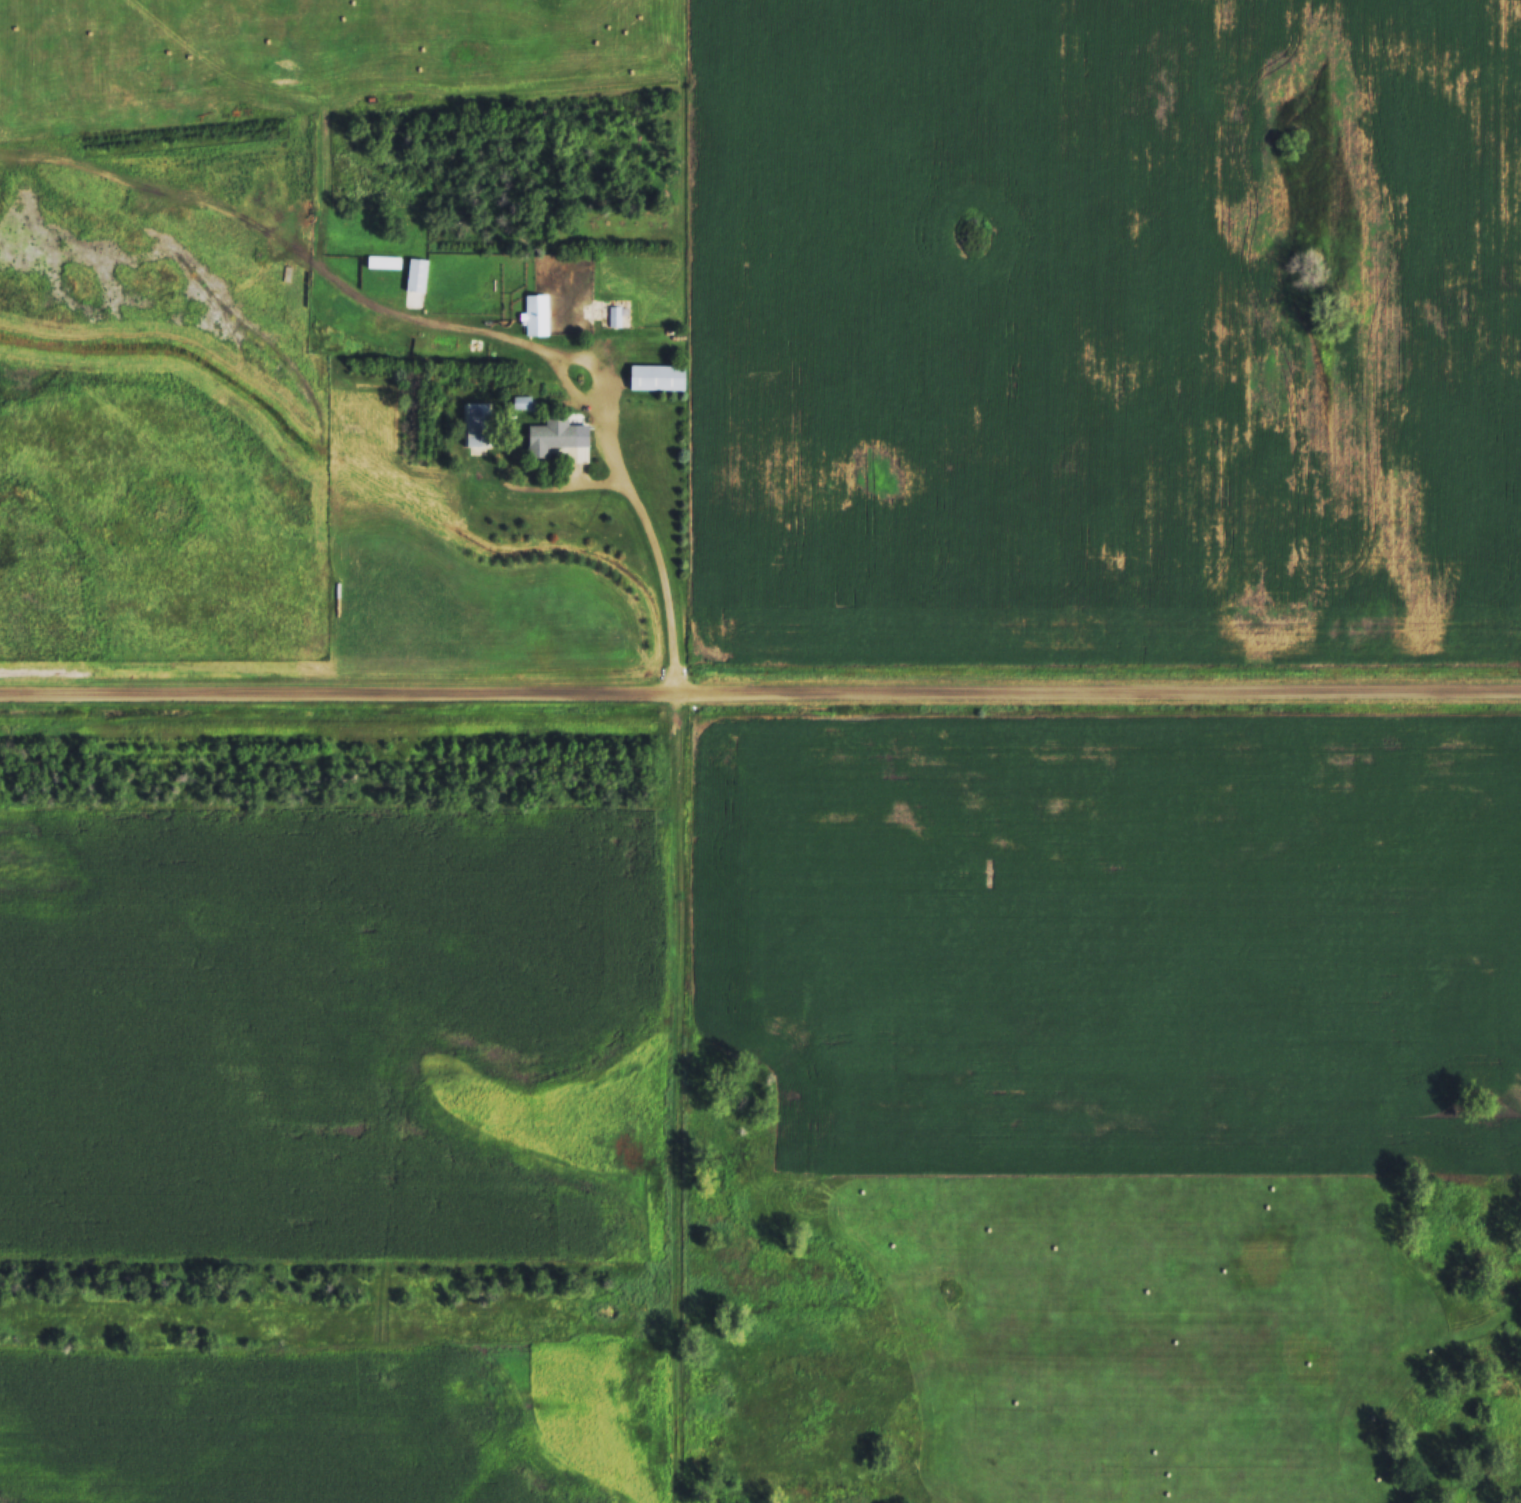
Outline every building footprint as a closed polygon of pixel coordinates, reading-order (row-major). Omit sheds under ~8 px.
[(395,268),(395,255),(361,255),(361,268),(395,268)] [(422,259),(403,258),(401,291),(420,292),(422,259)] [(545,336),(544,294),(521,294),(522,336),(545,336)] [(619,327),(619,304),(605,304),(605,327),(619,327)] [(682,391),(682,365),(624,365),(624,391),(682,391)] [(488,404),(460,404),(460,447),(469,447),(469,453),(488,453),(488,404)] [(564,418),(541,418),(541,425),(522,425),(523,458),(544,457),(544,447),(574,447),(574,424),(564,424),(564,418)]
